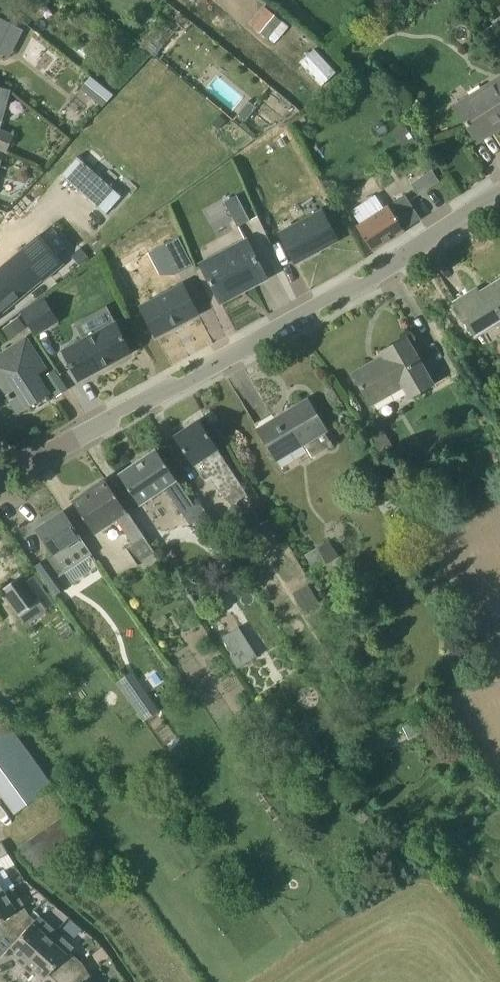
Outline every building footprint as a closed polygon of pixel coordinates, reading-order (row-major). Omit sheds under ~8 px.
[(290,27),(264,6),(249,24),(275,45),(290,27)] [(11,23),(0,18),(0,46),(11,23)] [(367,30),(377,42),(388,32),(378,21),(367,30)] [(499,22),(489,28),(495,38),(499,35),(499,24),(499,22)] [(113,94),(91,76),(81,89),(102,106),(113,94)] [(471,97),(456,106),(475,137),(499,122),(499,78),(471,97)] [(245,123),(257,107),(249,101),(237,117),(245,123)] [(406,127),(405,127),(396,134),(395,134),(404,148),(416,141),(406,127)] [(7,153),(14,134),(0,128),(0,150),(7,153)] [(74,154),(57,173),(103,215),(121,196),(74,154)] [(419,196),(441,181),(433,170),(411,184),(419,196)] [(239,226),(251,220),(238,195),(225,202),(239,226)] [(374,251),(421,219),(405,195),(358,226),(374,251)] [(281,232),(297,262),(339,239),(323,210),(281,232)] [(43,277),(45,279),(66,261),(42,233),(0,268),(0,313),(2,311),(8,317),(34,296),(28,289),(43,277)] [(161,246),(176,274),(193,265),(178,237),(161,246)] [(221,302),(267,278),(247,239),(201,263),(221,302)] [(80,264),(89,256),(82,247),(72,255),(80,264)] [(474,298),(471,293),(455,303),(475,335),(499,319),(499,281),(474,298)] [(139,308),(153,337),(196,315),(181,285),(139,308)] [(21,312),(37,336),(59,322),(44,297),(21,312)] [(9,340),(26,327),(19,317),(2,329),(9,340)] [(79,380),(132,351),(117,323),(100,332),(98,327),(83,336),(85,340),(64,351),(79,380)] [(433,384),(407,338),(382,351),(385,356),(354,374),(371,404),(404,385),(410,397),(433,384)] [(48,393),(36,375),(46,369),(26,339),(0,356),(0,376),(1,376),(6,383),(2,385),(19,412),(48,393)] [(312,457),(333,445),(325,431),(327,430),(309,399),(258,430),(276,460),(304,443),(312,457)] [(248,494),(242,486),(217,448),(199,421),(176,436),(206,481),(211,478),(225,498),(226,497),(232,505),(248,494)] [(380,453),(393,446),(385,432),(372,439),(380,453)] [(195,505),(157,449),(120,474),(140,505),(166,488),(183,513),(195,505)] [(157,553),(107,479),(73,501),(96,533),(116,519),(132,543),(127,547),(139,565),(157,553)] [(81,536),(74,526),(64,511),(38,529),(54,553),(35,565),(56,595),(67,587),(60,577),(80,563),(67,545),(81,536)] [(306,555),(316,571),(340,556),(329,540),(306,555)] [(27,625),(38,617),(47,611),(46,609),(56,601),(36,574),(29,580),(24,574),(2,592),(19,615),(27,625)] [(322,601),(310,583),(294,593),(305,611),(322,601)] [(240,626),(223,637),(233,653),(230,655),(239,668),(258,656),(240,626)] [(145,721),(159,711),(132,672),(118,682),(145,721)] [(14,813),(54,784),(10,722),(0,729),(0,793),(14,813)] [(9,853),(2,841),(0,842),(0,857),(9,853)] [(25,907),(26,906),(13,887),(5,892),(0,895),(0,925),(6,934),(29,914),(25,907)] [(39,916),(36,920),(29,914),(6,934),(15,943),(11,946),(21,955),(17,960),(25,967),(57,931),(39,916)] [(70,950),(73,946),(57,931),(25,967),(32,973),(36,969),(46,978),(50,974),(58,981),(59,981),(83,962),(70,950)] [(88,979),(93,976),(83,962),(59,981),(90,981),(88,979)]
